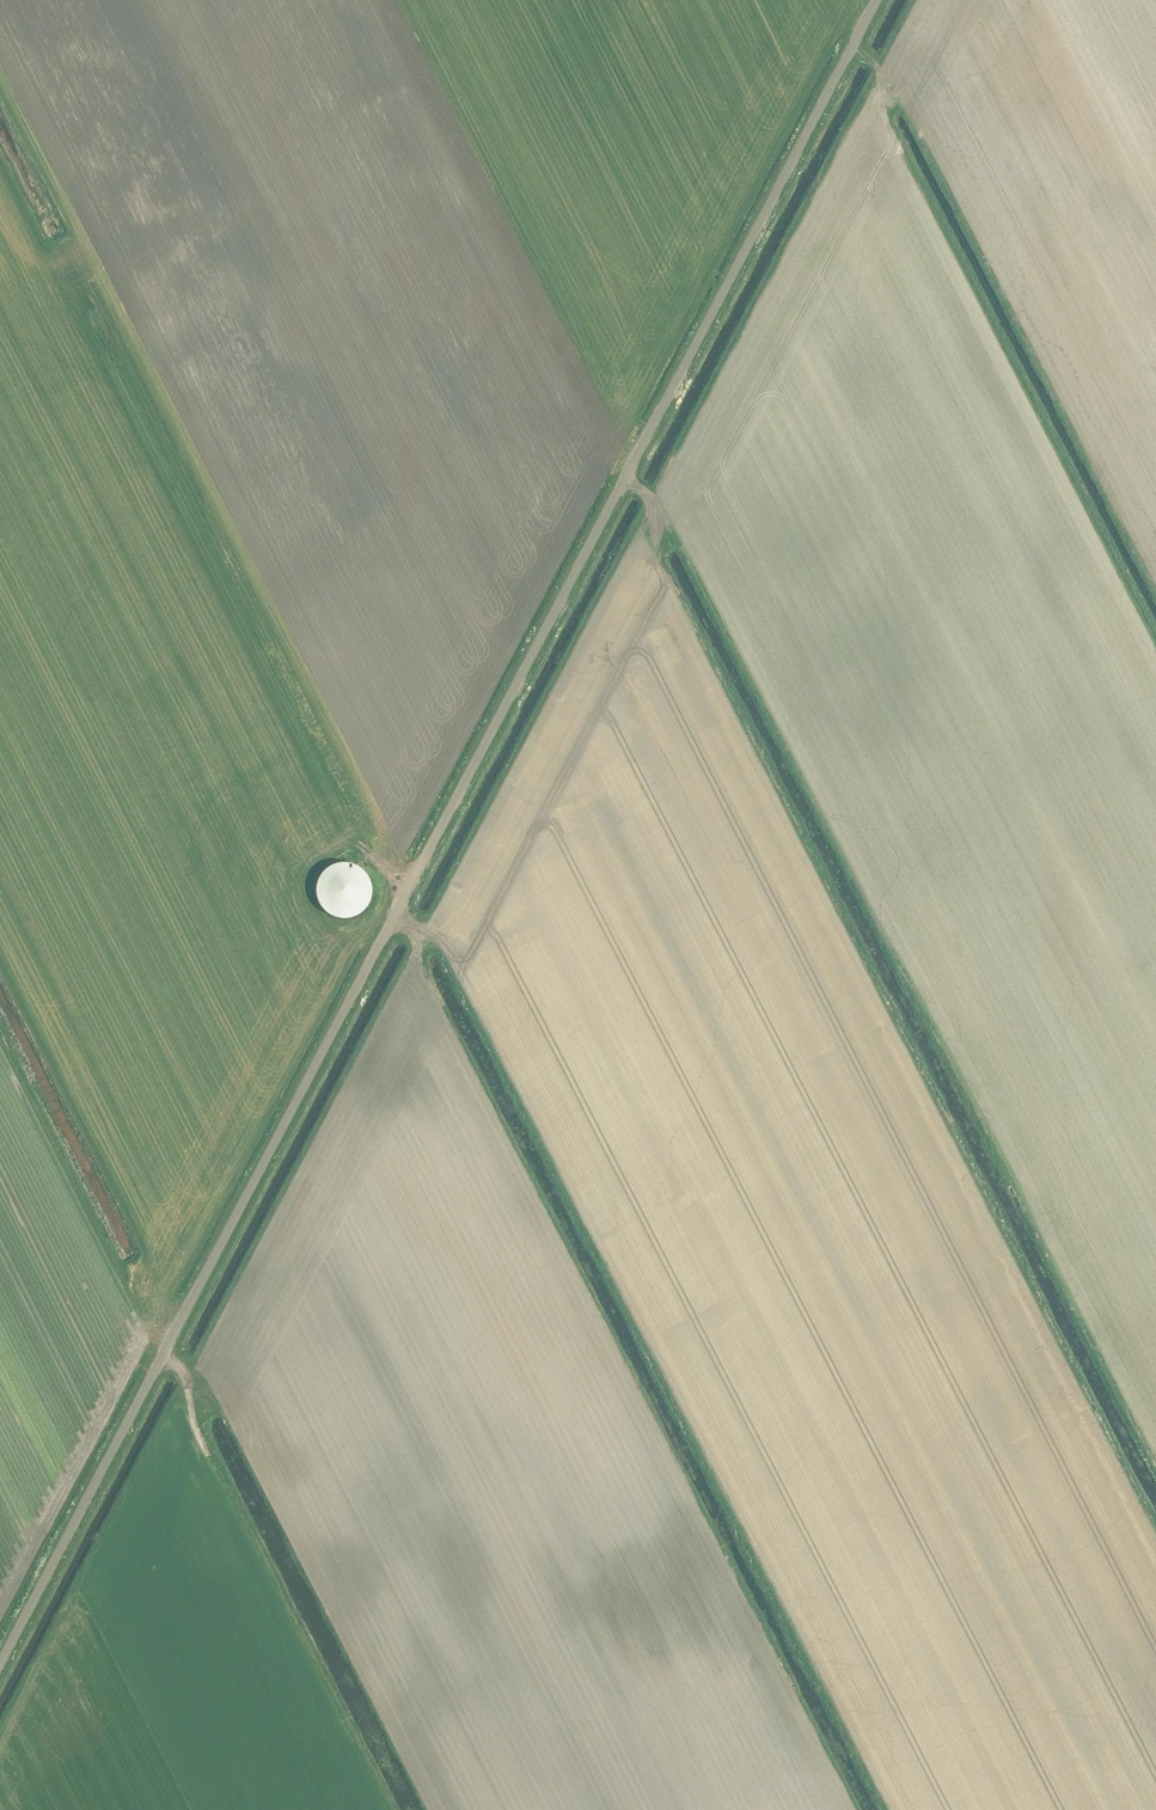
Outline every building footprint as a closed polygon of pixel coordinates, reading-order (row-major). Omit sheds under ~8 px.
[(322,906),(324,910),(325,911),(328,915),(332,918),(336,920),(340,922),(345,923),(350,923),(355,922),(359,921),(364,918),(367,915),(371,912),(373,907),(375,903),(376,898),(376,893),(375,888),(374,884),(371,879),(368,876),(365,872),(360,870),(356,868),(351,867),(346,867),(341,868),(337,869),(332,872),(329,875),(325,878),(323,882),(321,887),(320,892),(320,897),(321,901),(322,906)]
